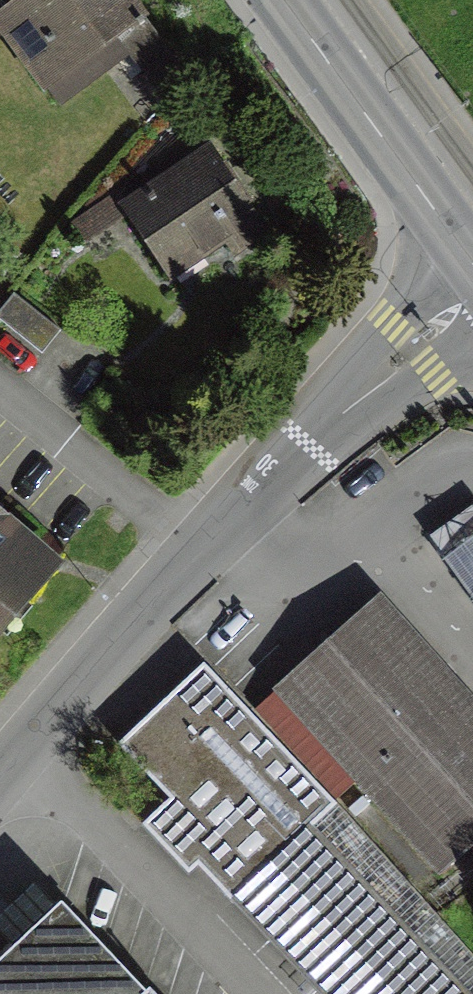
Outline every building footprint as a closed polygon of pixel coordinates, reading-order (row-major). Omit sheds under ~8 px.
[(140,0),(42,0),(0,29),(53,104),(160,29),(140,0)] [(224,157),(131,218),(184,298),(277,237),(224,157)] [(25,302),(5,325),(52,365),(71,342),(25,302)] [(443,555),(472,534),(472,505),(430,536),(443,555)] [(71,567),(0,511),(0,655),(71,567)] [(277,685),(438,870),(472,840),(472,701),(381,595),(277,685)] [(231,901),(234,897),(309,828),(335,803),(204,662),(118,742),(155,782),(166,773),(179,787),(142,823),(188,872),(207,854),(231,880),(221,889),(231,901)] [(309,828),(234,897),(325,993),(464,993),(309,828)] [(53,898),(0,948),(0,993),(144,993),(53,898)]
